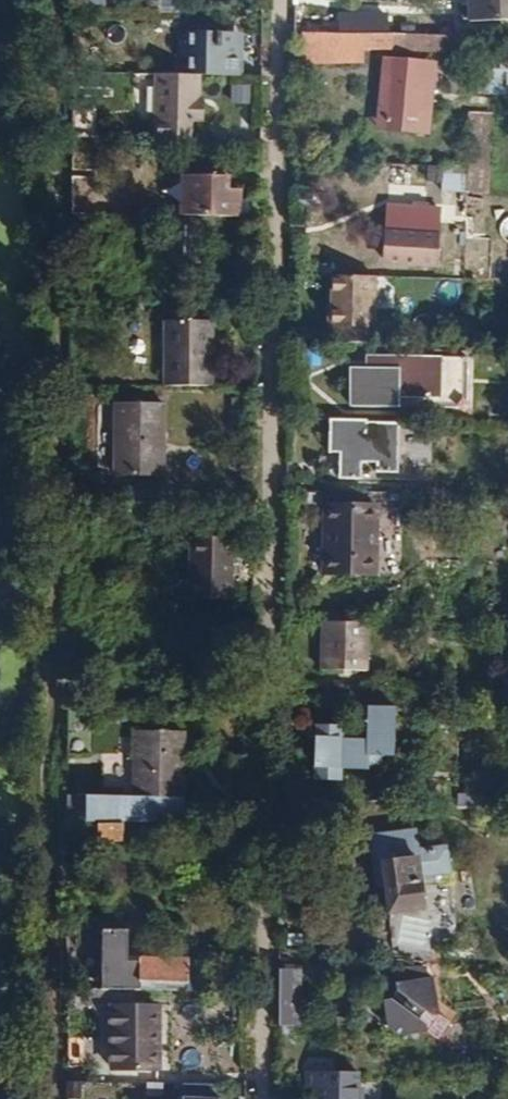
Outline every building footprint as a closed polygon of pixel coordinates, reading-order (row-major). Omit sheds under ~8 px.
[(181,0),(161,0),(161,12),(181,11),(181,0)] [(469,23),(507,21),(507,0),(468,0),(469,23)] [(364,30),(412,32),(413,17),(365,14),(364,30)] [(337,30),(356,31),(357,18),(338,17),(337,30)] [(337,30),(305,29),(304,62),(359,64),(360,46),(361,31),(356,31),(337,30)] [(390,32),(361,31),(360,46),(389,48),(390,32)] [(390,32),(389,48),(428,49),(428,34),(390,32)] [(229,79),(230,36),(189,35),(188,79),(196,79),(229,79)] [(430,137),(436,62),(386,58),(379,133),(430,137)] [(475,67),(473,93),(507,96),(507,70),(475,67)] [(195,102),(196,79),(188,79),(150,78),(149,141),(195,142),(195,127),(199,127),(200,102),(195,102)] [(231,102),(252,104),(253,84),(232,83),(231,102)] [(98,141),(97,110),(76,111),(77,141),(98,141)] [(491,193),(493,113),(468,112),(466,192),(491,193)] [(184,218),(210,219),(242,220),(243,192),(230,192),(230,177),(185,177),(184,218)] [(436,266),(439,211),(386,208),(383,263),(436,266)] [(209,260),(210,219),(184,218),(176,218),(176,238),(159,238),(158,259),(209,260)] [(497,230),(507,240),(507,219),(497,230)] [(130,238),(131,223),(107,222),(107,237),(130,238)] [(373,345),(373,278),(333,278),(333,307),(328,307),(328,332),(333,331),(333,345),(373,345)] [(211,389),(211,324),(163,324),(163,389),(211,389)] [(467,411),(468,359),(380,357),(380,374),(354,373),(353,408),(467,411)] [(163,479),(166,402),(119,401),(117,478),(163,479)] [(398,474),(399,425),(365,424),(365,422),(329,421),(328,455),(339,455),(338,480),(360,481),(360,464),(376,464),(376,474),(398,474)] [(376,577),(378,505),(324,504),(321,575),(376,577)] [(234,599),(236,536),(195,535),(193,597),(234,599)] [(160,573),(121,574),(122,626),(168,625),(167,585),(160,585),(160,573)] [(362,671),(362,622),(318,623),(319,671),(362,671)] [(338,741),(315,741),(314,779),(338,780),(338,768),(376,769),(377,758),(389,758),(390,710),(365,710),(364,742),(338,741)] [(315,741),(338,741),(338,727),(316,726),(315,741)] [(183,824),(184,733),(136,732),(135,796),(72,796),(72,823),(183,824)] [(121,846),(121,831),(99,831),(99,846),(121,846)] [(458,927),(452,853),(420,855),(419,832),(369,836),(374,892),(383,892),(386,923),(425,920),(426,930),(458,927)] [(199,994),(200,961),(128,960),(128,931),(104,931),(104,993),(124,993),(124,1006),(160,1007),(160,994),(199,994)] [(397,1038),(419,1038),(428,1045),(443,1027),(433,1019),(432,980),(427,980),(427,968),(399,969),(400,982),(397,982),(397,992),(390,998),(382,998),(382,1026),(397,1038)] [(301,1029),(301,972),(279,972),(278,1029),(301,1029)] [(155,1076),(155,1013),(109,1013),(109,1076),(155,1076)] [(354,1073),(305,1073),(305,1098),(361,1098),(361,1089),(354,1089),(354,1073)]
